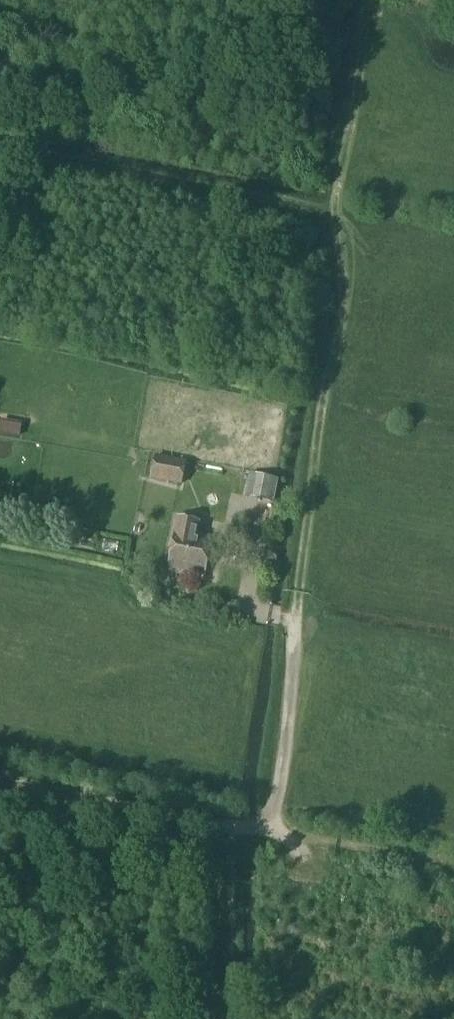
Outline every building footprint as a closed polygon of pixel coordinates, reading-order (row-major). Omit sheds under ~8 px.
[(0,427),(0,434),(20,438),(22,425),(1,421),(0,427)] [(152,480),(182,486),(187,464),(157,458),(152,480)] [(246,499),(274,505),(278,484),(251,478),(246,499)] [(167,566),(205,574),(212,542),(195,538),(198,524),(179,520),(176,534),(174,533),(167,566)]
